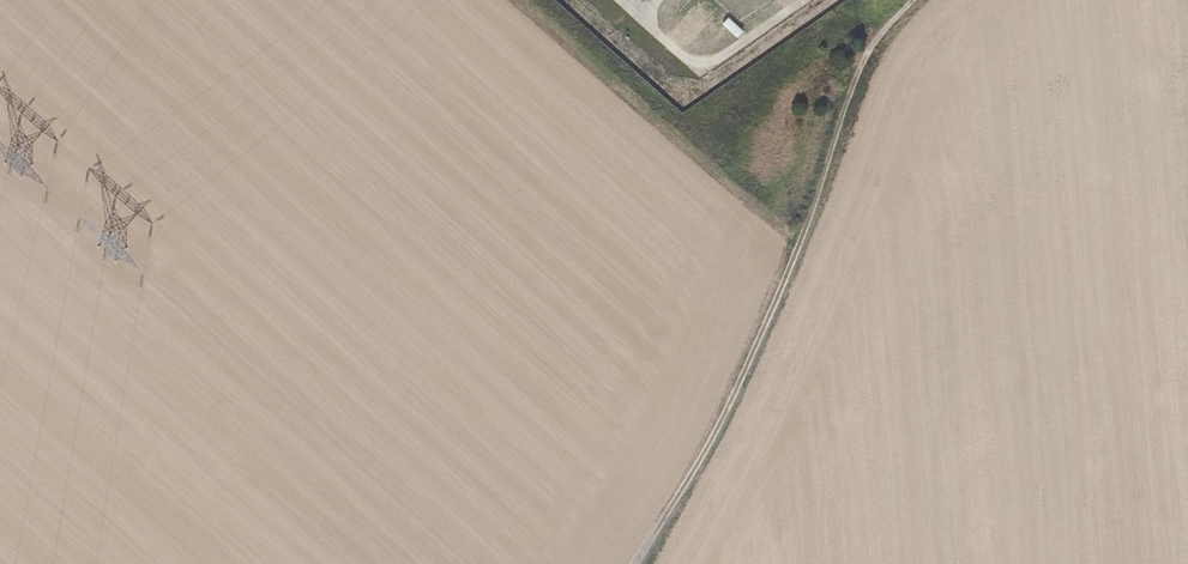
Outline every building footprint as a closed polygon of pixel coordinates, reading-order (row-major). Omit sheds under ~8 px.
[(730,17),(723,23),(739,38),(745,31),(730,17)]
